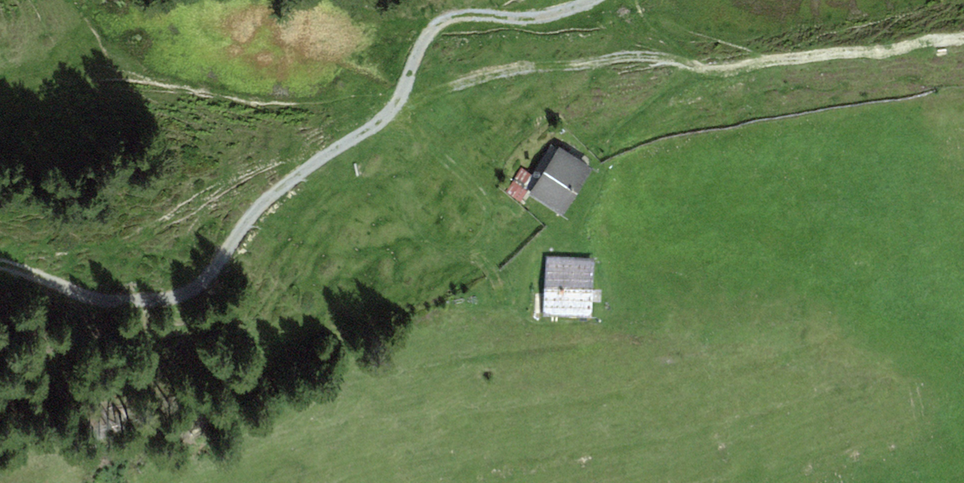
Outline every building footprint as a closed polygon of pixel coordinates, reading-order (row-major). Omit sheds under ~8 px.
[(593,167),(559,146),(530,193),(564,215),(593,167)] [(521,201),(528,190),(514,180),(506,192),(521,201)] [(594,265),(549,262),(545,320),(590,323),(594,265)]
